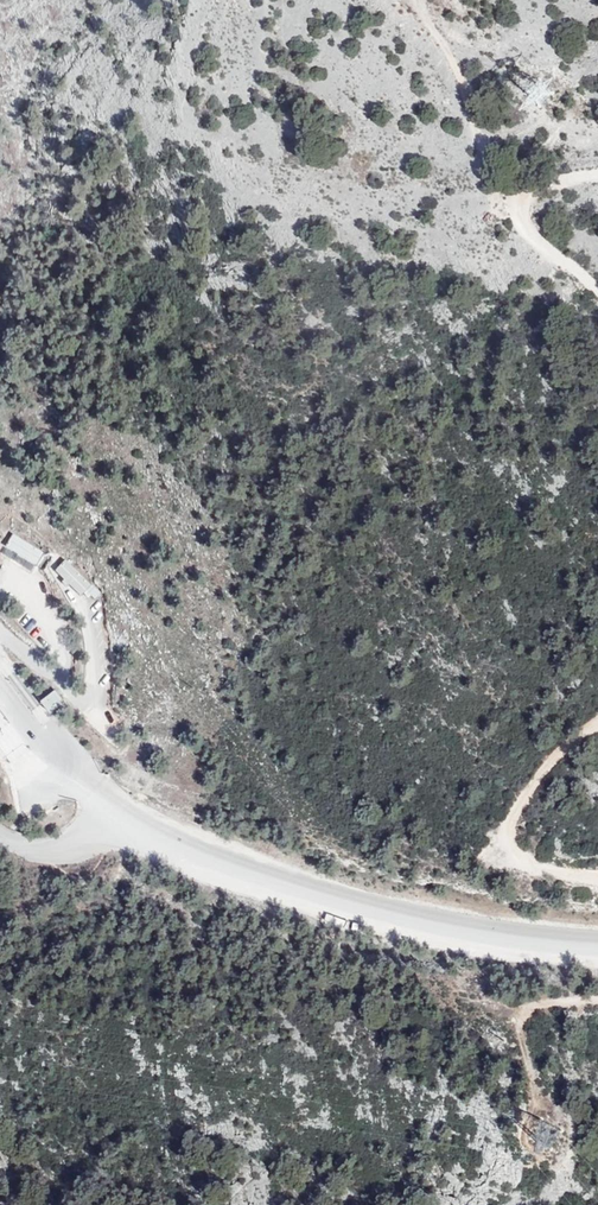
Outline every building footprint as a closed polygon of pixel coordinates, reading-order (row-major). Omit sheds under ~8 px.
[(0,548),(0,552),(31,572),(44,553),(11,531),(0,548)] [(53,567),(90,603),(100,592),(63,557),(53,567)] [(48,711),(64,702),(56,688),(40,697),(48,711)] [(158,860),(161,853),(144,844),(140,850),(158,860)] [(510,958),(510,950),(486,948),(486,956),(510,958)]
